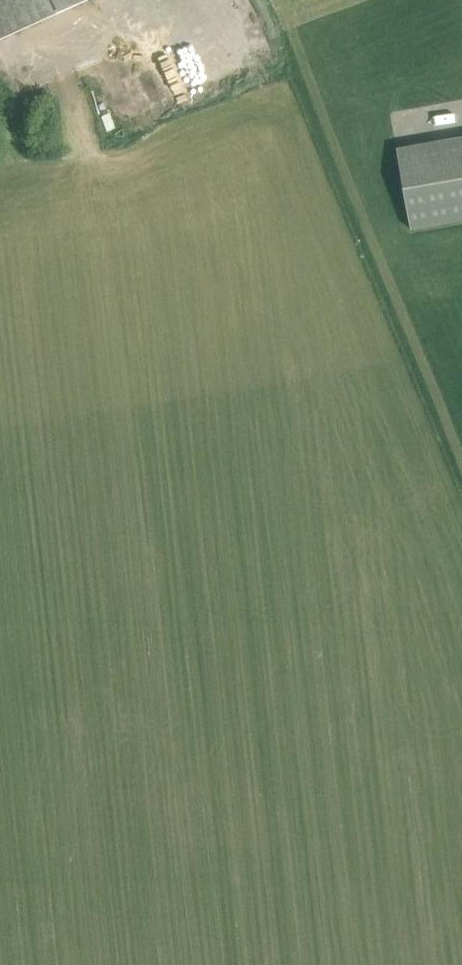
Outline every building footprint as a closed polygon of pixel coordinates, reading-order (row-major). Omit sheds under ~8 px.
[(85,0),(0,0),(0,39),(85,0)] [(398,150),(412,231),(461,222),(461,138),(398,150)]
